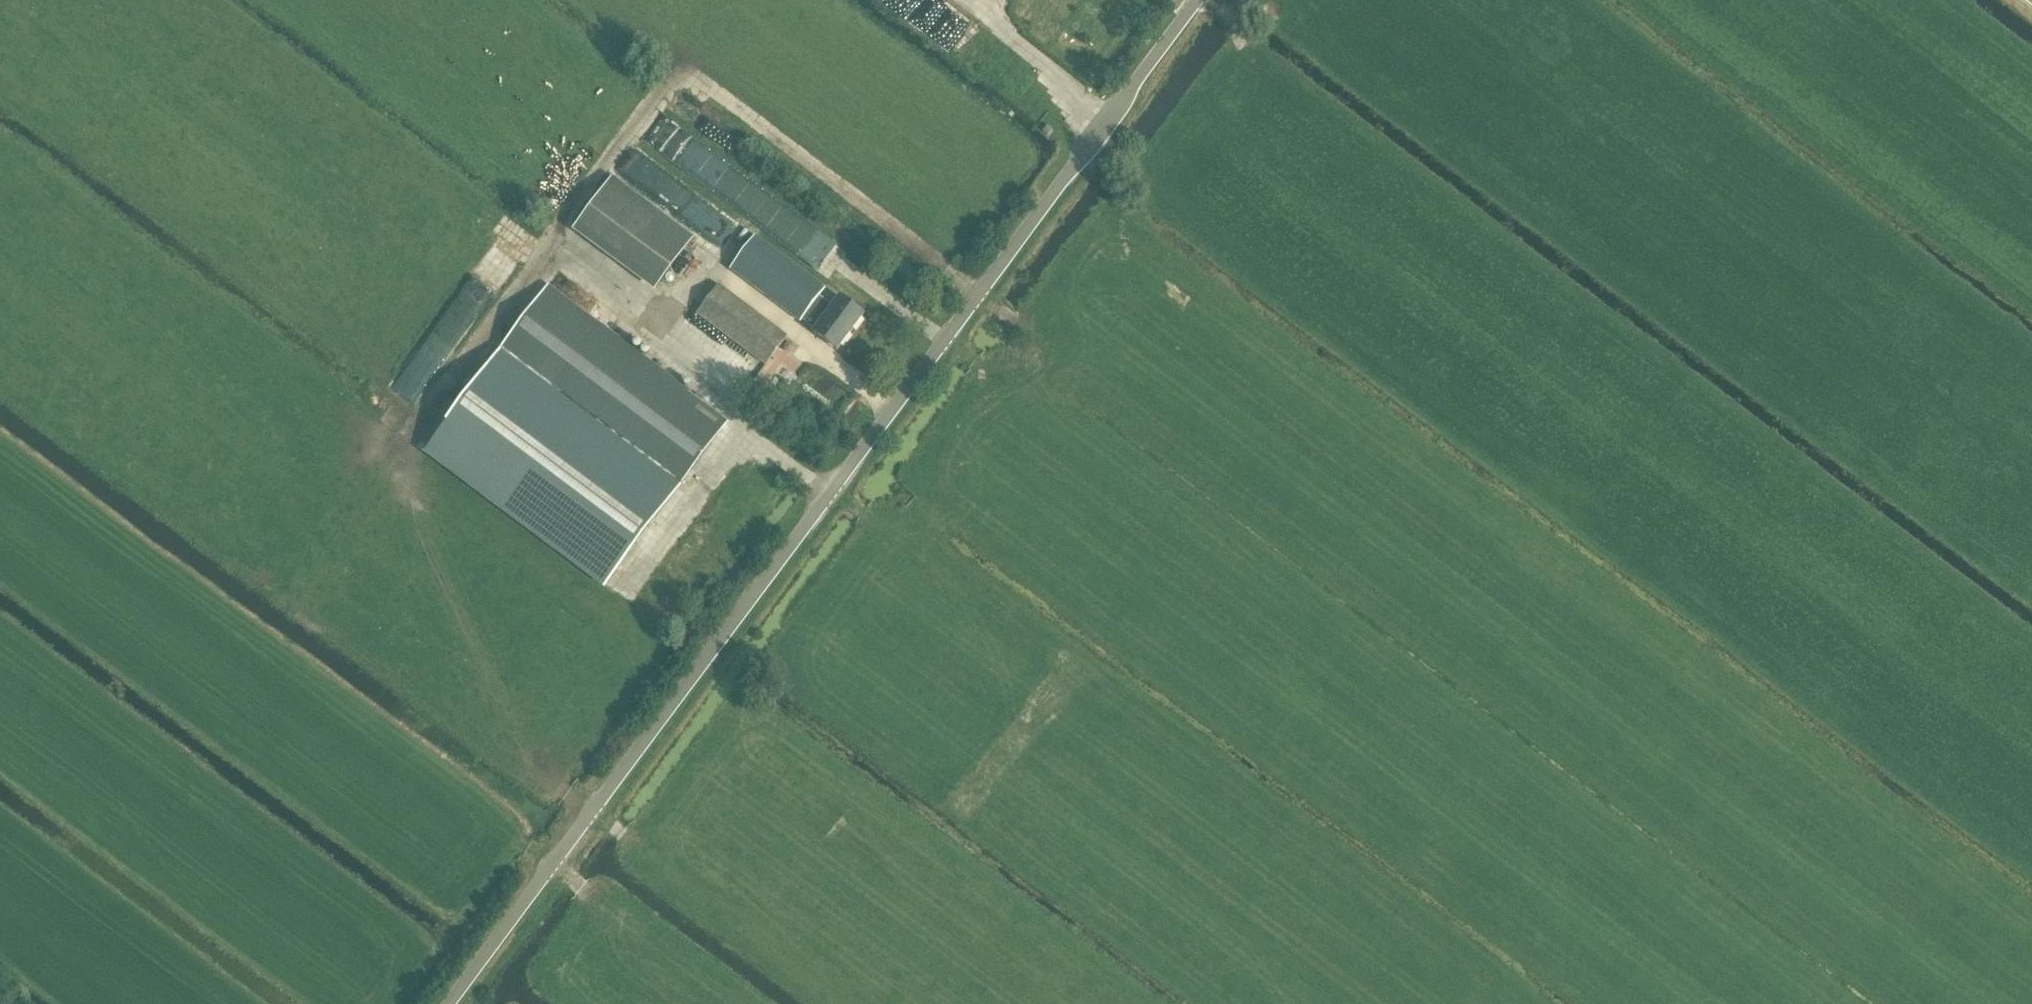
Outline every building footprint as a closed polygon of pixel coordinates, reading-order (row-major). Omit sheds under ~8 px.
[(654,293),(693,239),(610,177),(570,232),(654,293)] [(819,299),(825,292),(756,237),(730,270),(800,324),(806,317),(818,326),(811,335),(835,354),(862,319),(838,300),(832,309),(819,299)] [(426,447),(422,453),(603,589),(607,585),(674,492),(724,423),(636,354),(548,286),(496,355),(426,447)] [(765,367),(786,339),(718,286),(696,314),(765,367)]
